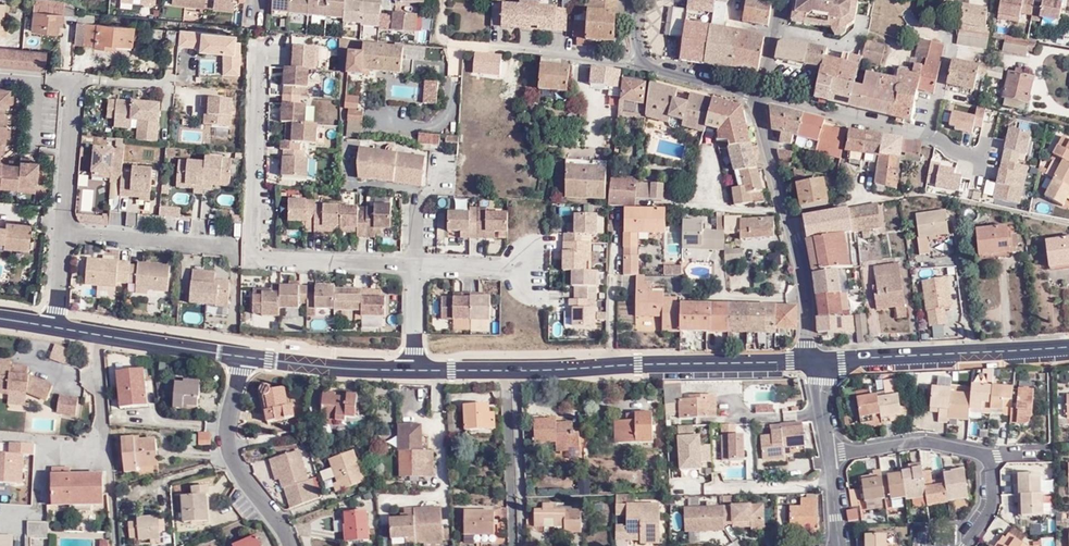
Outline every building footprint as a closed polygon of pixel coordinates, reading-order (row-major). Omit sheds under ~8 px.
[(64,14),(65,14),(65,16),(74,17),(75,6),(71,1),(63,0),(34,0),(32,9),(32,10),(64,14)] [(175,7),(206,10),(206,7),(207,0),(176,0),(175,7)] [(206,7),(236,11),(237,0),(207,0),(206,7)] [(274,12),(291,14),(293,0),(275,0),(274,12)] [(311,0),(293,0),(291,14),(309,16),(311,0)] [(309,16),(326,18),(327,18),(329,2),(311,0),(309,16)] [(340,0),(329,0),(329,2),(327,18),(344,20),(346,1),(340,0)] [(346,1),(344,20),(344,24),(362,25),(364,4),(354,4),(355,0),(346,0),(346,1)] [(372,0),(364,0),(364,4),(362,25),(362,26),(380,28),(382,13),(382,7),(372,6),(372,0)] [(618,0),(587,0),(587,1),(590,1),(588,22),(575,21),(573,38),(577,38),(577,46),(587,46),(587,41),(614,43),(618,0)] [(766,0),(747,0),(743,21),(767,26),(772,1),(770,1),(766,0)] [(794,4),(791,22),(807,24),(832,28),(847,31),(847,29),(855,23),(857,11),(858,2),(848,0),(795,0),(794,4)] [(962,24),(986,28),(989,0),(974,0),(972,7),(963,5),(963,7),(953,6),(951,17),(961,18),(962,24)] [(1021,13),(1032,14),(1034,2),(1034,0),(1001,0),(998,19),(1019,22),(1021,13)] [(1042,3),(1034,2),(1032,14),(1031,19),(1040,20),(1040,17),(1060,20),(1063,1),(1054,0),(1042,0),(1042,3)] [(555,32),(555,31),(567,31),(568,9),(557,9),(557,7),(541,6),(541,3),(521,1),(520,5),(505,4),(505,6),(492,5),(491,27),(503,28),(503,29),(518,29),(518,27),(530,28),(539,28),(539,31),(555,32)] [(711,27),(705,63),(735,68),(741,32),(723,29),(727,4),(716,2),(714,14),(712,27),(711,27)] [(64,14),(32,10),(30,30),(57,33),(58,25),(59,19),(64,20),(64,14)] [(714,14),(688,10),(686,23),(711,27),(712,27),(714,14)] [(388,16),(388,14),(382,13),(380,28),(417,32),(418,15),(396,13),(396,17),(388,16)] [(132,46),(134,26),(76,21),(74,43),(92,44),(92,46),(107,48),(107,44),(115,44),(132,46)] [(686,23),(681,59),(705,63),(711,27),(686,23)] [(162,29),(147,27),(146,36),(160,37),(162,29)] [(431,31),(423,28),(419,38),(427,41),(431,31)] [(846,33),(847,31),(832,28),(831,30),(835,36),(841,38),(846,33)] [(179,44),(181,30),(173,29),(171,43),(179,44)] [(987,50),(990,35),(959,29),(955,44),(987,50)] [(190,45),(192,31),(181,30),(179,44),(190,45)] [(735,68),(758,71),(761,56),(764,36),(741,32),(735,68)] [(1035,41),(1028,39),(1007,34),(1005,45),(1034,51),(1035,41)] [(224,51),(225,37),(201,35),(199,49),(224,51)] [(906,84),(908,89),(918,92),(918,89),(924,66),(925,67),(931,42),(920,39),(918,45),(916,55),(914,63),(916,64),(913,74),(900,71),(898,79),(884,76),(881,91),(898,96),(898,94),(896,91),(897,88),(897,86),(899,84),(902,84),(906,84)] [(880,64),(885,46),(866,40),(862,58),(861,59),(880,64)] [(779,44),(776,59),(805,63),(808,46),(788,42),(779,44)] [(941,62),(940,61),(944,45),(931,42),(925,67),(924,66),(918,89),(934,92),(941,62)] [(378,59),(379,46),(364,44),(363,54),(349,53),(348,73),(361,74),(363,75),(363,73),(363,69),(370,69),(377,70),(378,59)] [(401,72),(404,49),(379,46),(378,59),(377,70),(401,72)] [(808,46),(805,63),(823,66),(825,57),(827,49),(808,46)] [(0,47),(0,66),(44,70),(46,52),(0,47)] [(320,49),(296,47),(293,68),(311,69),(319,70),(320,49)] [(161,53),(144,51),(143,61),(160,62),(161,53)] [(502,56),(475,53),(473,72),(482,73),(500,75),(502,56)] [(848,62),(842,61),(836,81),(855,85),(861,59),(862,58),(849,55),(848,62)] [(825,57),(823,66),(820,77),(833,80),(836,81),(842,61),(825,57)] [(542,58),(539,88),(567,92),(570,68),(573,68),(574,62),(542,58)] [(979,66),(953,60),(947,84),(974,90),(978,73),(988,75),(990,65),(982,64),(980,63),(979,66)] [(1001,64),(999,67),(990,65),(988,75),(1002,78),(1005,65),(1001,64)] [(311,69),(293,68),(288,67),(286,95),(300,96),(302,96),(303,89),(309,89),(311,69)] [(609,86),(608,95),(620,97),(620,87),(619,87),(621,71),(592,67),(590,84),(609,86)] [(1009,73),(1004,96),(1006,96),(1025,101),(1028,102),(1032,78),(1024,76),(1025,71),(1016,68),(1014,74),(1009,73)] [(898,96),(881,91),(884,76),(882,76),(878,74),(867,72),(863,87),(855,85),(849,106),(889,116),(893,117),(898,96)] [(820,77),(815,98),(827,101),(833,80),(820,77)] [(423,79),(423,103),(439,103),(439,78),(423,79)] [(645,84),(624,80),(621,97),(618,114),(633,116),(635,101),(643,102),(645,84)] [(831,101),(839,104),(849,106),(855,85),(836,81),(833,80),(827,101),(831,101)] [(675,101),(678,90),(649,83),(648,95),(647,103),(645,118),(669,125),(670,126),(673,128),(676,129),(679,129),(683,126),(685,115),(676,113),(679,102),(675,101)] [(914,120),(911,119),(917,93),(918,92),(908,89),(906,84),(902,84),(899,84),(897,86),(897,88),(896,91),(898,94),(898,96),(893,117),(902,120),(908,121),(908,123),(913,124),(914,120)] [(0,155),(2,142),(5,143),(6,138),(7,129),(7,125),(3,124),(4,114),(5,106),(8,106),(9,103),(10,94),(10,88),(0,87),(0,157),(0,155)] [(679,87),(678,93),(689,95),(690,89),(679,87)] [(286,95),(284,95),(281,122),(286,123),(293,123),(303,123),(305,106),(300,106),(300,96),(286,95)] [(689,104),(679,102),(676,113),(685,115),(683,126),(704,132),(705,129),(708,120),(712,100),(691,95),(689,104)] [(233,116),(234,99),(203,96),(203,106),(208,106),(207,114),(233,116)] [(1023,109),(1025,101),(1006,96),(1004,104),(1023,109)] [(349,109),(357,109),(358,97),(347,97),(346,106),(349,106),(349,109)] [(742,108),(712,100),(708,120),(726,125),(722,142),(729,142),(730,147),(750,143),(742,108)] [(118,119),(120,101),(111,101),(110,118),(118,119)] [(118,127),(134,128),(134,120),(141,121),(139,140),(160,142),(163,105),(120,101),(118,119),(118,127)] [(635,101),(633,116),(645,118),(647,103),(643,102),(635,101)] [(803,114),(770,106),(773,129),(782,131),(780,141),(792,144),(793,134),(798,135),(803,114)] [(952,112),(949,125),(955,126),(955,130),(972,134),(974,125),(982,127),(986,108),(977,107),(975,117),(952,112)] [(362,123),(364,110),(357,109),(349,109),(348,121),(362,123)] [(207,122),(232,124),(233,116),(207,114),(207,122)] [(823,124),(825,119),(803,114),(798,135),(818,140),(823,124)] [(722,142),(726,125),(708,120),(705,129),(718,132),(719,137),(718,142),(719,149),(730,147),(729,142),(722,142)] [(362,123),(348,121),(347,136),(354,137),(361,138),(362,123)] [(285,141),(281,141),(281,150),(285,150),(299,151),(299,142),(315,142),(316,125),(303,123),(293,123),(293,131),(286,131),(285,141)] [(840,158),(845,131),(823,124),(818,140),(815,150),(840,158)] [(1025,154),(1030,133),(1009,128),(1002,160),(1016,163),(1018,153),(1025,154)] [(420,134),(419,142),(439,144),(440,135),(422,133),(422,130),(417,130),(417,134),(420,134)] [(849,152),(865,154),(865,161),(869,162),(870,155),(879,156),(881,156),(885,136),(849,131),(846,151),(849,152)] [(704,132),(701,140),(700,144),(710,145),(711,140),(713,134),(704,132)] [(798,135),(796,144),(815,150),(818,140),(798,135)] [(921,145),(921,141),(885,136),(881,156),(901,159),(902,151),(919,154),(921,145)] [(1062,138),(1052,155),(1064,161),(1068,164),(1068,142),(1062,138)] [(730,147),(730,150),(735,171),(756,167),(752,151),(750,143),(730,147)] [(111,176),(111,183),(121,184),(122,172),(124,151),(94,148),(92,174),(111,176)] [(360,177),(406,183),(422,185),(423,176),(395,172),(397,154),(392,153),(360,148),(359,163),(360,177)] [(793,151),(777,149),(781,166),(790,166),(793,151)] [(315,158),(305,158),(305,151),(299,151),(285,150),(285,157),(284,166),(284,176),(313,178),(315,158)] [(904,159),(918,161),(919,154),(902,151),(901,159),(904,159)] [(849,152),(848,159),(865,161),(865,154),(849,152)] [(423,176),(425,157),(397,154),(395,172),(423,176)] [(869,162),(869,166),(868,171),(877,172),(879,156),(870,155),(869,162)] [(897,188),(901,159),(881,156),(879,156),(877,172),(875,184),(886,186),(897,188)] [(232,160),(205,158),(205,163),(203,182),(220,183),(221,180),(230,180),(232,160)] [(18,188),(17,190),(36,192),(39,162),(29,161),(20,160),(19,164),(8,163),(0,162),(0,186),(18,188)] [(1002,160),(1000,169),(1002,169),(1002,173),(999,172),(993,197),(1019,203),(1027,166),(1016,163),(1002,160)] [(203,189),(203,182),(205,163),(179,161),(177,188),(194,189),(193,193),(202,194),(203,189)] [(939,167),(939,163),(929,161),(925,182),(934,184),(934,186),(958,191),(961,177),(953,175),(954,170),(939,167)] [(1064,161),(1054,178),(1068,186),(1068,164),(1064,161)] [(565,196),(605,198),(606,168),(593,168),(582,167),(567,167),(565,196)] [(751,193),(762,191),(756,167),(735,171),(738,184),(742,183),(743,187),(733,188),(735,205),(752,203),(751,193)] [(134,168),(133,173),(122,172),(121,184),(120,196),(139,198),(139,200),(150,201),(153,170),(134,168)] [(613,169),(608,203),(608,204),(634,206),(635,197),(637,182),(637,178),(618,177),(618,169),(613,169)] [(815,173),(794,169),(802,208),(828,203),(823,179),(817,180),(815,173)] [(80,174),(79,184),(88,185),(89,174),(80,174)] [(1068,197),(1068,186),(1054,178),(1044,196),(1062,206),(1068,196),(1068,197)] [(230,180),(221,180),(220,183),(203,182),(203,189),(211,189),(211,185),(230,187),(230,180)] [(661,198),(662,184),(637,182),(635,197),(661,198)] [(112,196),(120,195),(119,184),(111,185),(112,196)] [(752,203),(764,202),(762,191),(751,193),(752,203)] [(308,226),(308,231),(315,231),(316,205),(316,200),(311,200),(291,200),(291,222),(299,222),(308,222),(308,226)] [(857,230),(880,226),(877,203),(848,208),(852,232),(857,230)] [(332,231),(332,226),(341,226),(341,208),(341,207),(329,205),(316,205),(315,231),(315,235),(324,235),(325,231),(332,231)] [(161,207),(160,215),(179,217),(180,209),(161,207)] [(358,212),(358,208),(341,208),(341,226),(341,231),(341,234),(357,234),(357,237),(366,237),(367,212),(358,212)] [(470,239),(478,239),(479,209),(470,208),(470,213),(449,212),(450,232),(463,233),(463,236),(469,236),(470,239)] [(638,232),(665,232),(666,208),(625,208),(624,247),(637,247),(638,232)] [(848,232),(852,232),(848,208),(803,217),(807,235),(807,239),(848,232)] [(376,209),(375,212),(367,212),(366,237),(375,237),(375,234),(383,234),(383,229),(392,230),(392,209),(376,209)] [(487,214),(488,209),(479,209),(478,239),(487,239),(487,238),(497,238),(497,234),(508,235),(509,214),(487,214)] [(127,224),(127,212),(115,212),(115,224),(127,224)] [(927,236),(929,236),(937,235),(947,233),(945,212),(916,214),(919,236),(918,237),(920,254),(929,253),(927,236)] [(138,227),(139,213),(128,213),(127,226),(138,227)] [(570,224),(570,232),(567,232),(567,243),(581,243),(582,232),(596,232),(597,215),(576,214),(575,224),(570,224)] [(576,214),(567,214),(567,232),(570,232),(570,224),(575,224),(576,214)] [(98,224),(104,224),(111,225),(111,215),(105,215),(105,217),(99,217),(98,224)] [(741,220),(741,216),(724,216),(725,234),(741,234),(741,220)] [(774,237),(773,219),(741,220),(741,234),(741,239),(774,237)] [(3,244),(29,247),(32,223),(5,221),(4,226),(0,226),(0,240),(3,240),(3,244)] [(718,232),(715,232),(703,231),(703,222),(683,222),(682,246),(703,247),(703,250),(715,250),(725,250),(725,232),(718,232)] [(1007,226),(976,229),(979,255),(1009,252),(1007,226)] [(845,267),(855,266),(848,232),(807,239),(813,270),(842,268),(845,267)] [(1046,242),(1049,266),(1068,264),(1068,239),(1046,242)] [(586,253),(590,253),(591,243),(582,243),(581,243),(567,243),(566,259),(566,271),(572,272),(585,272),(586,253)] [(732,243),(725,243),(725,260),(743,259),(743,248),(733,249),(732,243)] [(637,255),(637,247),(624,247),(625,255),(637,255)] [(637,255),(625,255),(624,255),(624,275),(636,275),(638,275),(638,255),(637,255)] [(117,287),(118,282),(128,283),(128,281),(130,265),(130,262),(88,258),(86,284),(100,285),(117,287)] [(877,284),(873,284),(877,305),(895,302),(896,306),(898,317),(908,316),(907,306),(905,306),(898,262),(875,266),(877,284)] [(138,266),(130,265),(128,281),(136,282),(135,285),(147,286),(147,289),(167,290),(169,266),(138,263),(138,266)] [(681,267),(664,267),(663,275),(681,276),(681,267)] [(215,280),(216,273),(193,270),(190,304),(228,307),(231,282),(215,280)] [(580,286),(580,300),(587,300),(588,300),(596,300),(597,272),(590,271),(585,272),(572,272),(572,285),(580,286)] [(814,274),(816,288),(818,295),(841,293),(838,271),(814,274)] [(946,278),(923,281),(930,325),(947,323),(945,307),(950,306),(946,278)] [(651,282),(644,281),(636,281),(636,315),(663,316),(663,330),(680,331),(681,304),(681,303),(677,304),(677,298),(665,298),(664,292),(651,292),(651,282)] [(147,289),(147,286),(135,285),(135,293),(147,294),(147,289)] [(272,286),(272,290),(272,293),(263,293),(263,297),(254,297),(254,314),(263,314),(263,316),(280,316),(280,308),(281,286),(272,286)] [(308,286),(281,286),(280,308),(299,308),(300,303),(307,303),(308,293),(308,286)] [(308,293),(307,303),(307,308),(335,309),(335,287),(317,287),(316,293),(308,293)] [(362,287),(335,287),(335,309),(362,310),(362,287)] [(362,287),(362,310),(361,314),(384,313),(384,293),(370,293),(370,288),(362,287)] [(848,292),(841,293),(818,295),(820,317),(843,317),(843,311),(850,311),(848,292)] [(480,298),(479,294),(470,294),(470,300),(470,321),(491,322),(490,299),(480,298)] [(440,299),(440,320),(470,321),(470,300),(453,299),(440,299)] [(587,309),(588,300),(587,300),(580,300),(570,300),(570,309),(575,309),(575,318),(575,327),(595,327),(595,310),(587,309)] [(680,331),(689,331),(707,331),(711,331),(712,305),(681,304),(680,331)] [(717,332),(724,332),(729,332),(729,305),(712,305),(711,331),(717,332)] [(748,306),(729,305),(729,332),(747,332),(748,306)] [(766,307),(748,306),(747,332),(754,333),(765,333),(766,307)] [(788,334),(788,329),(797,329),(797,306),(777,307),(776,333),(788,334)] [(772,307),(766,307),(765,333),(776,333),(777,307),(772,307)] [(866,314),(855,315),(858,343),(869,342),(866,314)] [(843,317),(820,317),(817,317),(819,333),(855,333),(853,318),(851,317),(843,317)] [(170,318),(169,325),(177,326),(178,319),(170,318)] [(680,331),(679,340),(689,340),(689,331),(680,331)] [(724,332),(717,332),(717,341),(729,341),(729,332),(724,332)] [(689,340),(679,340),(679,350),(679,351),(689,350),(689,340)] [(10,362),(0,361),(0,393),(9,394),(9,391),(28,392),(47,401),(53,386),(30,376),(28,376),(21,375),(22,367),(10,366),(10,362)] [(139,407),(139,403),(149,403),(144,370),(118,373),(122,409),(139,407)] [(938,377),(937,387),(951,388),(952,379),(938,377)] [(884,382),(886,396),(898,394),(896,380),(884,382)] [(201,389),(184,387),(185,384),(176,384),(174,410),(182,410),(184,410),(184,406),(195,407),(198,407),(198,399),(201,399),(201,389)] [(682,401),(681,384),(666,385),(666,404),(680,403),(681,418),(716,417),(715,396),(690,397),(690,401),(682,401)] [(993,386),(972,384),(971,394),(970,409),(983,410),(983,413),(989,414),(990,414),(992,396),(992,393),(993,386)] [(948,418),(951,392),(951,388),(937,387),(932,387),(931,407),(939,408),(938,411),(938,422),(948,423),(948,418)] [(288,407),(284,388),(271,391),(269,388),(268,388),(266,388),(264,388),(262,391),(262,394),(263,396),(265,397),(267,397),(269,410),(266,411),(268,422),(294,417),(292,406),(288,407)] [(882,426),(877,397),(869,398),(867,390),(856,392),(857,400),(862,426),(873,424),(873,427),(882,426)] [(1017,402),(1012,402),(1011,423),(1024,424),(1031,417),(1032,392),(1018,390),(1017,402)] [(970,409),(971,394),(951,392),(948,418),(969,420),(969,418),(970,412),(970,409)] [(1002,418),(1002,422),(1011,423),(1012,402),(1013,395),(992,393),(992,396),(990,414),(990,417),(1002,418)] [(902,417),(898,394),(886,396),(877,397),(882,426),(891,424),(890,418),(902,417)] [(344,421),(345,418),(355,419),(357,408),(358,396),(347,395),(347,399),(336,398),(324,396),(321,423),(328,424),(328,423),(334,423),(334,420),(344,421)] [(76,415),(79,399),(60,396),(57,412),(76,415)] [(464,406),(465,430),(495,429),(495,414),(489,414),(489,405),(464,406)] [(181,417),(195,418),(195,407),(184,406),(184,410),(182,410),(181,417)] [(983,413),(983,410),(970,409),(970,412),(969,418),(988,419),(989,414),(983,413)] [(448,411),(449,425),(458,424),(457,411),(448,411)] [(653,443),(653,414),(635,414),(635,421),(626,421),(616,421),(616,444),(653,443)] [(556,443),(557,447),(568,447),(579,447),(579,433),(573,433),(572,423),(556,424),(556,420),(534,421),(535,443),(556,443)] [(791,447),(805,445),(802,422),(781,424),(781,430),(771,431),(772,436),(761,437),(764,459),(784,457),(784,456),(784,448),(791,447)] [(679,424),(680,467),(704,467),(703,430),(694,431),(694,423),(679,424)] [(449,437),(459,436),(458,424),(449,425),(449,437)] [(736,436),(736,424),(720,424),(721,461),(745,460),(744,435),(736,436)] [(422,426),(399,426),(400,451),(422,451),(422,444),(422,426)] [(212,445),(211,434),(200,434),(200,445),(212,445)] [(195,446),(195,435),(185,435),(185,447),(195,446)] [(141,441),(135,441),(135,438),(123,439),(125,473),(138,472),(138,468),(138,465),(159,463),(158,440),(141,441)] [(25,484),(28,452),(0,450),(0,482),(25,484)] [(309,480),(300,451),(275,458),(281,479),(284,488),(288,486),(291,495),(306,491),(304,482),(309,480)] [(365,481),(354,451),(330,460),(332,468),(334,468),(339,482),(333,484),(336,492),(365,481)] [(433,451),(427,451),(422,451),(400,451),(400,477),(426,477),(433,477),(433,463),(433,451)] [(276,480),(281,479),(275,458),(270,460),(276,480)] [(68,475),(68,466),(53,466),(53,506),(66,506),(66,503),(91,503),(92,505),(104,504),(103,474),(68,475)] [(931,468),(923,470),(927,497),(928,504),(949,501),(946,484),(934,485),(933,481),(931,468)] [(906,497),(907,500),(915,499),(927,497),(923,470),(903,473),(906,497)] [(945,475),(946,479),(946,484),(949,501),(968,499),(965,472),(945,475)] [(886,501),(882,477),(882,473),(874,475),(874,479),(863,481),(866,504),(883,501),(886,501)] [(906,497),(903,473),(882,477),(886,501),(906,497)] [(1019,485),(1014,485),(1015,496),(1040,495),(1040,475),(1018,475),(1019,485)] [(318,499),(312,479),(309,480),(304,482),(306,491),(291,495),(288,486),(284,488),(289,509),(318,499)] [(209,488),(195,488),(195,497),(206,496),(209,496),(209,488)] [(857,508),(856,492),(849,493),(851,509),(857,508)] [(633,503),(633,494),(616,495),(616,516),(626,516),(626,525),(626,532),(640,532),(640,541),(660,541),(660,503),(633,503)] [(1023,515),(1044,515),(1043,495),(1040,495),(1015,496),(1015,504),(1017,504),(1022,504),(1023,515)] [(208,522),(206,496),(195,497),(184,497),(185,523),(208,522)] [(688,496),(688,504),(700,504),(700,496),(688,496)] [(724,505),(724,506),(733,506),(733,496),(724,496),(724,505)] [(916,506),(928,504),(927,497),(915,499),(916,506)] [(802,499),(802,507),(791,507),(791,528),(803,528),(803,524),(818,524),(818,499),(802,499)] [(884,507),(883,501),(866,504),(867,510),(884,507)] [(543,503),(543,510),(535,510),(535,526),(544,526),(544,521),(555,521),(555,525),(565,525),(565,532),(582,532),(581,510),(556,510),(556,503),(543,503)] [(686,529),(725,528),(724,525),(724,506),(724,505),(685,505),(686,529)] [(765,530),(764,506),(733,506),(724,506),(724,525),(732,525),(732,528),(751,528),(751,530),(765,530)] [(442,531),(441,507),(414,508),(416,542),(425,542),(443,541),(442,531)] [(406,543),(416,542),(414,508),(404,509),(404,512),(405,516),(398,517),(389,517),(390,538),(406,537),(406,543)] [(859,520),(858,510),(848,511),(849,522),(859,520)] [(370,540),(367,511),(346,513),(348,541),(370,540)] [(494,535),(495,512),(465,511),(464,534),(480,535),(494,535)] [(132,541),(152,540),(161,539),(161,533),(160,519),(160,517),(138,518),(138,522),(130,523),(132,541)] [(49,539),(49,521),(28,522),(29,538),(49,539)] [(334,532),(342,531),(341,521),(334,521),(334,532)] [(616,525),(616,540),(640,541),(640,532),(626,532),(626,525),(616,525)] [(704,530),(689,532),(689,540),(705,539),(704,530)] [(12,532),(0,532),(0,545),(13,545),(12,532)] [(480,535),(464,534),(464,545),(479,545),(480,535)] [(260,540),(259,536),(235,545),(247,545),(260,540)] [(867,536),(867,545),(887,545),(887,536),(867,536)] [(895,536),(887,536),(887,545),(896,545),(895,536)] [(183,537),(175,538),(175,545),(183,545),(183,537)] [(996,545),(1000,545),(1003,542),(1005,539),(1003,537),(1001,540),(996,545)]
